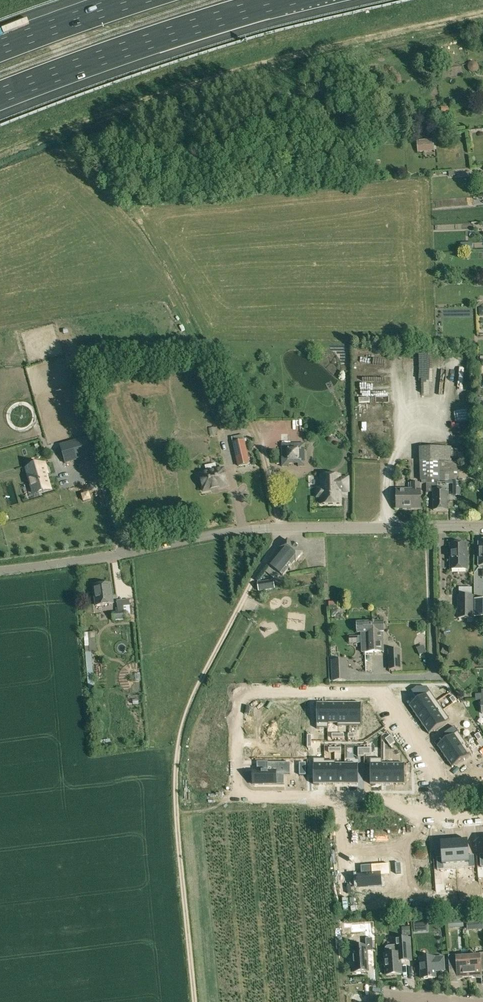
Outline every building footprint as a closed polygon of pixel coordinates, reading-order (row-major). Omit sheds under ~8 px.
[(417,152),(434,150),(433,140),(417,141),(417,152)] [(375,367),(374,358),(363,359),(364,368),(375,367)] [(383,394),(381,386),(364,389),(366,398),(383,394)] [(65,462),(76,459),(93,454),(88,437),(60,445),(62,452),(65,462)] [(244,441),(233,444),(238,466),(249,463),(244,441)] [(282,466),(305,466),(304,444),(282,444),(282,466)] [(452,462),(451,449),(451,447),(419,448),(420,481),(439,481),(439,462),(452,462)] [(457,449),(451,449),(452,462),(439,462),(439,481),(448,481),(457,481),(457,459),(457,449)] [(38,493),(50,489),(46,474),(48,473),(45,464),(27,469),(31,483),(34,482),(38,493)] [(200,475),(204,491),(227,486),(223,469),(200,475)] [(321,504),(340,504),(340,492),(348,492),(348,478),(340,479),(340,476),(325,476),(325,488),(317,488),(317,497),(321,497),(321,504)] [(420,482),(408,483),(408,490),(396,491),(396,508),(420,508),(420,490),(420,482)] [(426,493),(433,492),(433,510),(447,510),(447,490),(437,490),(437,483),(426,484),(426,493)] [(82,492),(71,493),(72,507),(84,505),(82,492)] [(296,547),(294,545),(287,540),(280,548),(282,549),(269,565),(270,566),(265,571),(273,578),(278,573),(282,576),(295,561),(303,553),(296,547)] [(467,544),(450,544),(450,570),(467,569),(467,544)] [(257,583),(259,591),(274,589),(273,580),(257,583)] [(113,604),(112,601),(110,584),(94,586),(96,606),(101,605),(113,604)] [(473,619),(473,595),(459,596),(457,596),(457,619),(473,619)] [(129,599),(112,601),(113,604),(113,607),(111,607),(113,621),(130,619),(129,599)] [(482,617),(482,599),(474,599),(474,617),(482,617)] [(361,636),(362,643),(362,653),(371,652),(370,638),(372,638),(372,622),(371,622),(357,623),(357,633),(361,633),(361,636)] [(370,638),(371,652),(383,652),(383,632),(384,632),(383,622),(372,622),(372,638),(370,638)] [(88,690),(95,690),(92,652),(89,652),(88,633),(84,633),(88,690)] [(401,669),(400,650),(388,651),(389,670),(401,669)] [(332,682),(348,681),(346,660),(331,661),(332,682)] [(416,717),(433,705),(426,694),(409,706),(416,717)] [(328,724),(338,724),(338,703),(328,704),(328,724)] [(348,724),(348,703),(338,703),(338,724),(348,724)] [(361,724),(361,703),(348,703),(348,724),(361,724)] [(328,724),(328,704),(316,704),(316,724),(328,724)] [(416,717),(422,725),(439,713),(433,705),(416,717)] [(422,725),(429,734),(445,723),(439,713),(422,725)] [(437,746),(444,757),(461,745),(454,734),(437,746)] [(100,750),(110,749),(109,741),(100,741),(100,750)] [(444,757),(452,768),(469,756),(461,745),(444,757)] [(253,771),(253,785),(284,785),(284,784),(276,784),(276,774),(290,774),(290,763),(268,763),(268,771),(252,771),(253,771)] [(313,785),(325,785),(325,764),(313,764),(313,785)] [(335,785),(335,764),(325,764),(325,785),(335,785)] [(335,785),(345,784),(345,764),(335,764),(335,785)] [(358,784),(358,764),(345,764),(345,784),(358,784)] [(381,784),(381,764),(370,764),(370,784),(381,784)] [(381,784),(391,784),(391,764),(381,764),(381,784)] [(405,784),(405,764),(391,764),(391,784),(405,784)] [(466,840),(454,841),(455,864),(468,863),(468,868),(474,868),(473,856),(467,856),(466,840)] [(443,865),(455,864),(454,841),(441,842),(443,858),(437,858),(437,870),(444,870),(443,865)] [(372,873),(356,874),(356,875),(357,875),(358,888),(382,886),(381,886),(380,876),(394,875),(394,864),(371,865),(372,873)] [(467,922),(468,931),(482,930),(482,920),(467,922)] [(413,924),(414,932),(428,931),(427,922),(413,924)] [(395,946),(388,946),(385,947),(384,950),(385,954),(385,962),(383,965),(386,967),(386,975),(401,974),(401,962),(411,961),(410,946),(410,937),(394,938),(395,946)] [(368,972),(367,952),(373,951),(372,939),(365,939),(366,947),(353,948),(353,955),(351,955),(352,964),(354,964),(354,973),(368,972)] [(469,977),(481,976),(482,982),(482,953),(479,954),(480,956),(468,957),(469,977)] [(457,978),(469,977),(468,957),(456,958),(456,955),(448,956),(449,969),(456,968),(457,978)] [(434,958),(420,959),(421,979),(435,978),(435,971),(444,970),(444,958),(434,958)]
